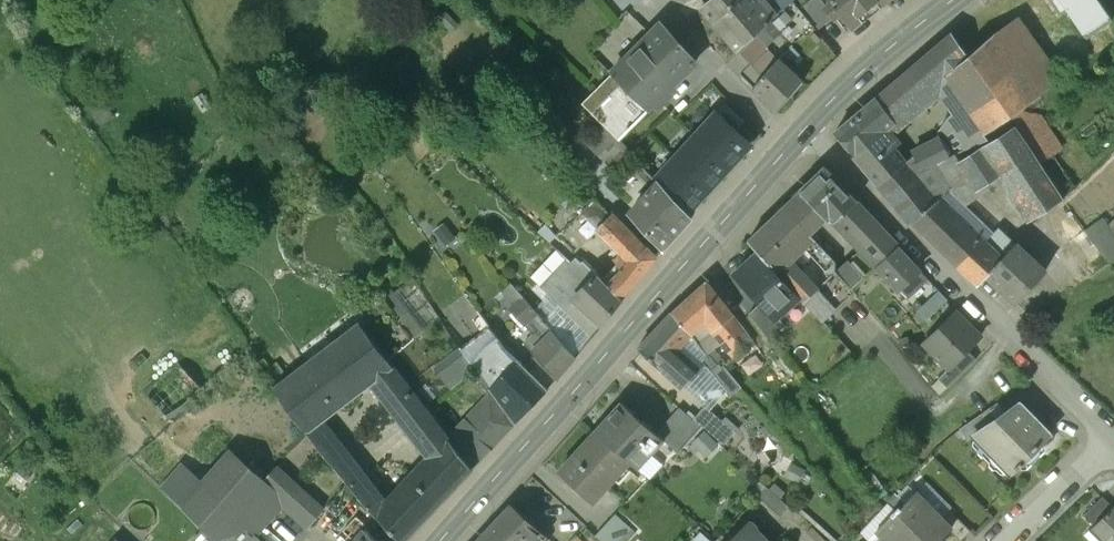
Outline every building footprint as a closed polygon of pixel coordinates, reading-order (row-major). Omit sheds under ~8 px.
[(738,49),(757,32),(766,24),(792,0),(762,0),(758,4),(755,0),(712,0),(706,5),(701,9),(738,49)] [(824,7),(825,6),(820,0),(810,0),(800,8),(817,30),(832,17),(824,7)] [(851,27),(886,0),(828,0),(829,2),(825,6),(824,7),(832,17),(839,12),(851,27)] [(1060,15),(1067,10),(1087,38),(1112,20),(1098,0),(1049,0),(1060,15)] [(436,15),(451,29),(459,21),(443,7),(436,15)] [(876,97),(895,118),(943,77),(963,106),(952,114),(972,145),(986,139),(982,133),(1009,115),(1039,94),(1038,93),(1059,79),(1018,18),(997,33),(996,31),(968,55),(952,32),(876,97)] [(647,108),(695,62),(662,23),(612,74),(647,108)] [(766,24),(757,32),(768,43),(776,35),(766,24)] [(753,88),(777,111),(803,82),(778,58),(753,88)] [(617,137),(647,108),(612,74),(582,104),(585,107),(595,116),(606,126),(617,137)] [(1016,125),(1042,165),(1055,156),(1066,149),(1040,110),(1046,105),(1039,94),(1009,115),(1016,125)] [(102,97),(88,106),(100,124),(114,115),(102,97)] [(835,133),(880,185),(903,164),(890,149),(896,144),(883,128),(895,118),(876,97),(835,133)] [(725,104),(716,114),(736,132),(745,122),(725,104)] [(595,116),(585,107),(574,119),(584,128),(595,116)] [(736,132),(716,114),(716,113),(695,136),(730,167),(750,145),(736,132)] [(955,154),(972,145),(952,114),(941,138),(950,156),(955,154)] [(1016,125),(959,160),(979,188),(1000,175),(1031,220),(1064,198),(1042,165),(1016,125)] [(620,140),(617,137),(606,126),(589,145),(621,173),(636,157),(620,140)] [(710,189),(730,167),(695,136),(675,157),(710,189)] [(914,155),(921,171),(950,156),(941,138),(913,153),(914,155)] [(962,200),(979,188),(959,160),(955,154),(950,156),(921,171),(913,176),(934,201),(939,197),(982,238),(992,229),(962,200)] [(912,223),(978,285),(987,275),(1015,243),(1000,229),(988,243),(982,238),(939,197),(934,201),(913,176),(921,171),(914,155),(903,164),(880,185),(912,223)] [(1042,165),(1064,198),(1075,187),(1055,156),(1042,165)] [(688,212),(710,189),(675,157),(656,178),(659,182),(659,181),(688,212)] [(824,168),(800,192),(825,218),(830,214),(850,196),(824,168)] [(688,212),(659,181),(659,182),(630,214),(663,251),(693,217),(688,212)] [(800,192),(749,241),(760,253),(778,273),(790,260),(812,237),(808,234),(825,218),(800,192)] [(598,229),(610,214),(592,195),(591,197),(586,193),(582,198),(586,202),(554,235),(574,254),(598,229)] [(898,247),(850,196),(830,214),(862,250),(859,253),(862,256),(840,276),(852,289),(876,267),(898,247)] [(610,214),(598,229),(625,257),(602,279),(622,299),(657,257),(613,212),(610,214)] [(1104,217),(1086,230),(1110,263),(1113,260),(1113,232),(1104,217)] [(434,228),(446,244),(457,235),(445,219),(434,228)] [(987,275),(1016,302),(1045,272),(1015,243),(987,275)] [(546,290),(572,263),(557,247),(530,274),(537,281),(534,286),(548,301),(536,311),(539,315),(546,322),(560,304),(546,290)] [(919,269),(898,247),(876,267),(897,290),(919,269)] [(778,273),(760,253),(736,274),(761,302),(774,316),(776,315),(798,295),(778,273)] [(588,315),(601,327),(619,305),(622,299),(602,279),(584,261),(583,263),(578,257),(572,263),(546,290),(560,304),(580,323),(588,315)] [(852,289),(840,276),(825,260),(820,265),(827,272),(822,277),(825,281),(816,289),(790,260),(778,273),(798,295),(819,318),(852,289)] [(928,279),(919,269),(897,290),(906,300),(928,279)] [(389,297),(418,335),(440,318),(411,280),(389,297)] [(706,281),(672,312),(691,334),(704,322),(711,332),(733,314),(706,281)] [(515,308),(525,299),(511,284),(501,292),(515,308)] [(925,321),(948,300),(939,291),(917,312),(925,321)] [(526,327),(539,315),(536,311),(525,299),(515,308),(512,311),(526,327)] [(774,316),(761,302),(749,313),(770,340),(786,325),(776,315),(774,316)] [(546,322),(576,357),(590,341),(601,327),(588,315),(580,323),(560,304),(546,322)] [(981,336),(956,311),(923,343),(948,369),(967,350),(981,336)] [(672,312),(638,348),(681,388),(683,386),(698,369),(677,349),(691,334),(672,312)] [(733,314),(711,332),(735,357),(754,341),(733,314)] [(535,354),(558,379),(577,357),(576,357),(546,322),(539,315),(526,327),(535,335),(527,344),(535,354)] [(361,326),(276,391),(297,420),(363,498),(378,482),(325,419),(375,380),(436,451),(452,443),(361,326)] [(515,424),(548,390),(547,388),(546,389),(523,366),(505,349),(493,332),(489,331),(464,351),(465,354),(515,424)] [(711,356),(691,334),(677,349),(698,369),(711,356)] [(967,350),(948,369),(939,378),(948,387),(977,359),(967,350)] [(548,390),(558,379),(535,354),(523,366),(546,389),(547,388),(548,390)] [(738,387),(711,356),(698,369),(683,386),(705,406),(709,410),(726,391),(730,395),(738,387)] [(456,439),(475,466),(515,424),(496,399),(456,439)] [(1051,432),(1020,400),(996,417),(975,432),(976,434),(1012,471),(1015,468),(1017,469),(1024,462),(1023,460),(1051,432)] [(599,430),(597,432),(630,462),(636,468),(650,453),(650,447),(648,445),(657,434),(656,433),(623,403),(608,419),(611,422),(601,432),(599,430)] [(693,420),(702,427),(713,437),(714,435),(724,424),(709,410),(705,406),(693,420)] [(679,407),(656,433),(657,434),(666,442),(678,453),(691,439),(702,427),(693,420),(679,407)] [(976,434),(975,432),(996,417),(989,408),(961,427),(970,440),(976,434)] [(724,424),(714,435),(721,442),(724,445),(735,433),(724,424)] [(721,442),(714,435),(713,437),(702,427),(691,439),(707,455),(721,442)] [(597,432),(560,472),(594,502),(630,462),(597,432)] [(666,442),(657,434),(648,445),(650,447),(650,453),(656,452),(666,442)] [(400,540),(405,540),(475,466),(456,439),(452,443),(436,451),(391,498),(378,482),(363,498),(400,540)] [(287,508),(307,526),(323,507),(277,467),(260,484),(225,451),(196,481),(180,466),(161,487),(204,527),(218,540),(259,540),(287,508)] [(790,460),(785,473),(800,480),(806,467),(790,460)] [(916,494),(939,517),(948,507),(951,505),(928,482),(916,494)] [(766,485),(758,494),(781,515),(790,506),(766,485)] [(898,512),(926,540),(939,540),(951,529),(939,517),(916,494),(898,512)] [(1094,525),(1113,506),(1104,497),(1084,516),(1094,525)] [(898,512),(887,501),(860,531),(870,540),(888,540),(878,531),(898,512)] [(484,534),(492,540),(541,540),(546,536),(512,504),(484,534)] [(1113,506),(1094,525),(1107,539),(1105,540),(1113,540),(1113,505),(1113,506)] [(939,517),(951,529),(961,539),(971,530),(948,507),(939,517)] [(898,512),(878,531),(888,540),(926,540),(898,512)] [(596,536),(602,540),(629,540),(638,532),(617,513),(596,536)] [(729,540),(768,540),(756,529),(757,528),(757,527),(757,525),(756,524),(756,523),(754,522),(753,521),(752,521),(750,521),(749,522),(748,523),(747,524),(729,540)] [(204,527),(192,540),(193,540),(218,540),(204,527)] [(366,533),(358,540),(375,540),(366,533)]
